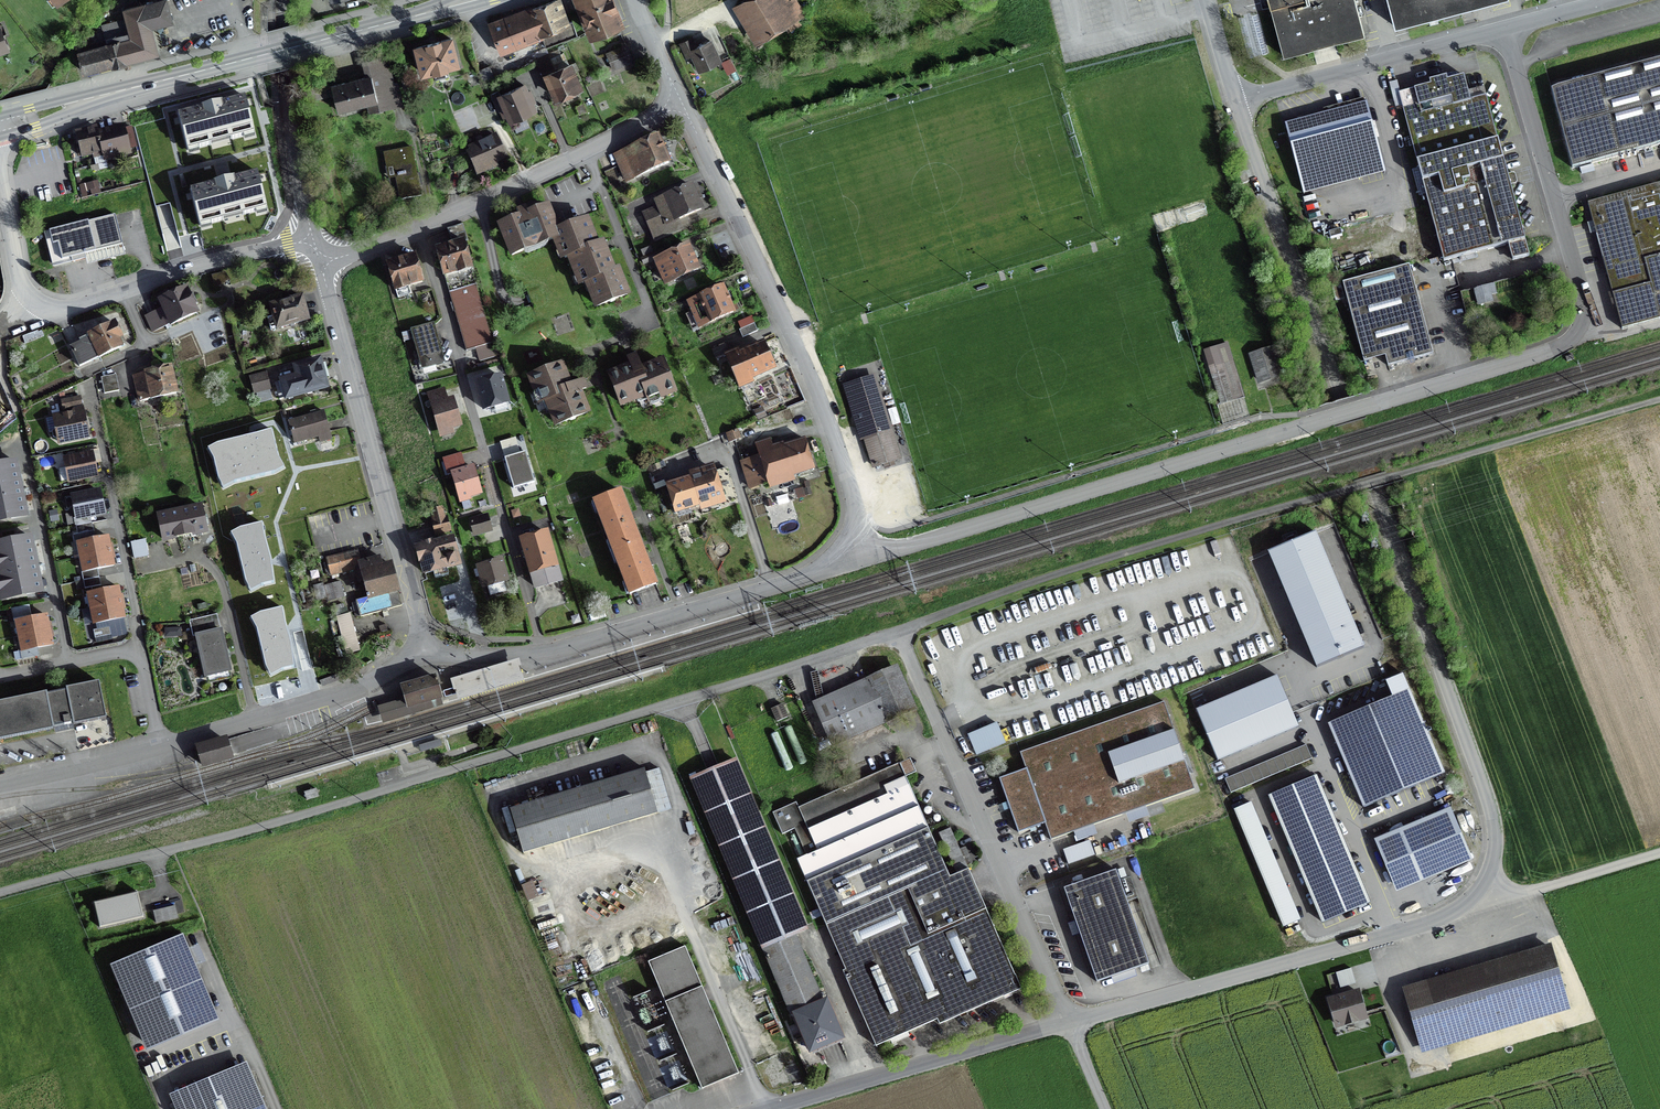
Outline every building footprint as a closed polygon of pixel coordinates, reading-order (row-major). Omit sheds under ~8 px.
[(79,52),(84,72),(113,65),(113,66),(124,62),(126,68),(128,67),(130,67),(128,61),(135,59),(158,53),(150,27),(171,21),(168,7),(166,0),(161,0),(144,5),(144,4),(124,10),(128,22),(103,28),(104,30),(90,34),(94,48),(79,52)] [(532,10),(542,37),(570,27),(560,0),(558,0),(532,10)] [(591,44),(624,30),(611,0),(573,0),(591,44)] [(734,7),(755,44),(805,16),(796,0),(787,0),(746,0),(734,7)] [(1283,56),(1322,46),(1365,35),(1356,0),(1268,0),(1283,56)] [(1389,18),(1392,17),(1395,25),(1489,0),(1384,0),(1389,18)] [(499,53),(542,37),(532,10),(489,25),(499,53)] [(1458,10),(1443,14),(1444,21),(1459,17),(1458,10)] [(690,39),(680,44),(687,61),(693,58),(699,72),(722,63),(713,42),(694,50),(690,39)] [(451,40),(415,49),(422,77),(459,68),(451,40)] [(632,62),(627,47),(607,54),(613,70),(632,62)] [(566,61),(563,55),(551,61),(554,67),(566,61)] [(1550,85),(1572,165),(1659,141),(1659,55),(1550,85)] [(365,79),(330,88),(336,112),(369,104),(371,113),(402,105),(397,84),(391,85),(384,58),(361,64),(365,79)] [(571,67),(543,78),(554,103),(581,92),(571,67)] [(494,81),(489,68),(479,72),(484,85),(494,81)] [(1415,180),(1504,157),(1484,84),(1468,88),(1464,72),(1448,77),(1447,73),(1429,77),(1430,81),(1400,89),(1397,78),(1389,80),(1396,105),(1402,103),(1418,165),(1412,167),(1415,180)] [(501,81),(488,87),(491,94),(504,88),(501,81)] [(524,87),(497,99),(507,124),(535,112),(524,87)] [(1324,111),(1285,121),(1303,192),(1386,170),(1377,137),(1379,136),(1375,119),(1372,120),(1367,100),(1366,100),(1365,96),(1323,107),(1324,111)] [(178,114),(187,150),(189,150),(187,144),(196,142),(198,148),(211,144),(209,138),(229,133),(231,139),(244,135),(243,130),(252,127),(253,133),(254,133),(245,97),(210,106),(178,114)] [(163,205),(170,204),(168,196),(184,192),(179,175),(183,174),(187,191),(233,179),(242,214),(273,206),(254,132),(210,143),(205,122),(201,123),(197,109),(134,126),(155,208),(163,205)] [(528,129),(524,122),(514,127),(517,134),(528,129)] [(95,128),(74,134),(81,160),(94,157),(96,165),(130,157),(124,134),(99,140),(95,128)] [(627,162),(620,165),(626,180),(634,177),(669,163),(666,155),(671,153),(666,142),(664,143),(661,145),(657,137),(623,152),(627,162)] [(471,155),(467,156),(476,176),(496,168),(495,164),(505,160),(498,143),(492,145),(489,138),(468,147),(471,155)] [(410,149),(382,154),(387,177),(394,176),(399,199),(419,195),(410,149)] [(1508,174),(1504,157),(1415,180),(1419,196),(1426,194),(1443,262),(1508,245),(1512,261),(1530,256),(1511,185),(1516,184),(1517,182),(1516,177),(1515,174),(1513,172),(1508,174)] [(1595,172),(1593,164),(1580,167),(1582,175),(1595,172)] [(190,190),(200,225),(201,225),(199,219),(208,217),(210,223),(223,219),(222,214),(242,208),(243,214),(257,211),(255,205),(264,203),(266,208),(267,208),(257,172),(231,179),(222,181),(219,182),(190,190)] [(1587,201),(1592,219),(1587,221),(1590,232),(1595,231),(1622,328),(1659,318),(1659,181),(1587,201)] [(659,208),(643,214),(654,240),(682,228),(678,219),(701,209),(697,200),(701,198),(698,192),(696,193),(694,194),(691,185),(683,189),(684,189),(656,201),(659,208)] [(497,229),(510,263),(554,245),(562,242),(559,233),(549,208),(497,229)] [(1309,236),(1346,227),(1342,210),(1305,218),(1309,236)] [(114,212),(43,230),(52,263),(71,258),(72,262),(86,259),(85,254),(122,245),(114,212)] [(578,287),(584,285),(595,312),(631,298),(620,271),(616,273),(605,246),(598,248),(587,222),(559,233),(562,242),(554,245),(561,263),(568,260),(578,287)] [(1331,239),(1342,236),(1340,229),(1329,232),(1331,239)] [(122,245),(85,254),(86,259),(87,264),(125,254),(122,245)] [(666,257),(657,261),(666,282),(675,278),(675,279),(698,269),(694,259),(698,257),(696,252),(693,253),(691,254),(687,245),(680,249),(665,256),(666,257)] [(463,247),(438,254),(466,352),(491,345),(463,247)] [(643,250),(645,257),(650,255),(653,254),(650,247),(643,250)] [(653,260),(650,255),(645,257),(642,258),(644,264),(648,262),(653,260)] [(413,256),(383,266),(393,295),(422,285),(413,256)] [(1409,264),(1331,285),(1336,301),(1347,298),(1364,362),(1385,356),(1389,371),(1395,370),(1394,364),(1407,361),(1408,365),(1411,364),(1415,363),(1414,359),(1433,354),(1415,285),(1420,284),(1418,276),(1413,278),(1409,264)] [(1496,287),(1495,284),(1473,290),(1477,306),(1493,301),(1492,295),(1497,294),(1497,291),(1499,291),(1498,287),(1496,287)] [(720,287),(687,300),(697,326),(731,313),(720,287)] [(164,308),(146,316),(153,332),(171,323),(171,324),(197,313),(193,305),(197,303),(193,294),(189,296),(186,289),(161,300),(164,308)] [(274,316),(268,318),(271,329),(277,327),(277,328),(308,319),(302,298),(271,306),(274,316)] [(432,325),(410,332),(421,371),(444,365),(432,325)] [(744,339),(759,333),(755,325),(741,331),(744,339)] [(112,327),(86,339),(97,362),(122,351),(112,327)] [(1228,344),(1203,350),(1219,404),(1244,397),(1228,344)] [(727,351),(725,345),(712,351),(715,357),(727,351)] [(1274,346),(1249,353),(1257,384),(1283,377),(1274,346)] [(740,353),(726,358),(740,391),(753,386),(750,379),(774,369),(766,347),(741,356),(740,353)] [(664,362),(642,371),(637,360),(628,363),(630,369),(608,377),(621,412),(646,402),(648,408),(677,397),(664,362)] [(284,387),(277,389),(280,399),(326,387),(319,361),(296,367),(299,377),(283,381),(284,387)] [(539,411),(545,409),(553,432),(592,418),(583,393),(587,392),(584,383),(571,387),(563,366),(527,379),(539,411)] [(168,370),(134,379),(140,402),(174,393),(168,370)] [(499,372),(471,381),(480,410),(508,402),(499,372)] [(270,389),(266,373),(250,377),(255,393),(259,392),(267,390),(270,389)] [(864,439),(873,468),(901,458),(874,374),(842,384),(861,440),(864,439)] [(115,377),(101,379),(103,394),(117,392),(115,377)] [(442,391),(427,395),(440,439),(452,436),(451,431),(460,428),(452,400),(445,402),(442,391)] [(521,443),(511,408),(493,413),(503,448),(521,443)] [(81,412),(50,418),(56,445),(86,439),(81,412)] [(324,412),(289,421),(295,443),(320,436),(329,434),(330,433),(324,412)] [(274,473),(271,461),(278,458),(272,430),(255,435),(254,435),(251,436),(249,436),(217,444),(220,456),(214,459),(218,479),(230,476),(234,483),(274,473)] [(739,438),(736,430),(726,434),(729,441),(739,438)] [(329,434),(320,436),(322,442),(330,440),(329,434)] [(762,459),(744,464),(751,489),(768,484),(770,491),(791,485),(789,481),(815,473),(806,442),(773,452),(770,443),(758,447),(762,459)] [(91,453),(63,458),(67,481),(95,476),(91,453)] [(461,455),(444,459),(448,472),(464,468),(461,455)] [(291,626),(293,633),(299,632),(303,631),(281,535),(266,539),(261,518),(311,505),(300,462),(251,473),(248,460),(242,462),(245,475),(221,480),(225,494),(210,497),(252,677),(281,670),(278,664),(266,667),(259,638),(266,637),(267,641),(273,640),(272,635),(288,631),(287,627),(291,626)] [(26,515),(21,494),(15,461),(0,464),(1,470),(0,470),(0,518),(11,515),(11,518),(26,515)] [(473,469),(450,475),(459,505),(470,502),(469,499),(480,496),(473,469)] [(690,482),(667,489),(675,516),(697,509),(698,513),(724,505),(726,508),(736,505),(728,480),(717,483),(713,470),(689,477),(690,482)] [(99,491),(73,496),(77,518),(98,514),(103,512),(99,491)] [(592,503),(609,550),(638,539),(621,492),(592,503)] [(201,506),(159,515),(164,540),(206,531),(201,506)] [(441,508),(430,511),(435,532),(447,530),(441,508)] [(486,519),(468,525),(472,538),(490,532),(486,519)] [(546,529),(518,536),(532,588),(560,581),(546,529)] [(1364,648),(1316,533),(1300,539),(1296,531),(1281,538),(1284,546),(1267,553),(1316,669),(1364,648)] [(41,590),(37,570),(30,536),(0,543),(0,591),(2,599),(41,590)] [(114,566),(112,554),(110,547),(108,536),(78,542),(84,572),(114,566)] [(147,554),(144,539),(132,542),(135,557),(147,554)] [(609,550),(627,597),(656,586),(638,539),(609,550)] [(450,542),(415,552),(421,575),(457,566),(450,542)] [(327,574),(361,565),(360,562),(357,550),(323,559),(327,574)] [(379,557),(360,562),(361,565),(369,595),(367,595),(367,597),(356,600),(360,616),(384,610),(402,605),(391,564),(382,566),(379,557)] [(500,558),(474,566),(481,588),(508,581),(500,558)] [(340,581),(324,585),(328,601),(344,597),(340,581)] [(90,593),(96,624),(125,618),(122,606),(120,598),(118,587),(90,593)] [(282,646),(291,644),(285,622),(282,608),(260,613),(251,618),(257,628),(259,638),(266,667),(271,676),(281,670),(294,667),(292,649),(280,652),(279,647),(282,646)] [(53,644),(51,632),(50,626),(47,613),(15,619),(21,650),(53,644)] [(217,613),(189,620),(193,636),(197,635),(206,676),(230,670),(227,657),(229,657),(227,650),(226,651),(217,613)] [(358,650),(349,615),(336,618),(345,653),(358,650)] [(519,659),(450,680),(453,691),(455,691),(458,701),(524,681),(520,667),(521,666),(519,659)] [(897,663),(813,701),(832,742),(915,705),(897,663)] [(1327,722),(1363,807),(1445,772),(1403,672),(1386,679),(1392,695),(1327,722)] [(403,687),(406,698),(407,701),(409,707),(440,697),(441,697),(439,692),(436,682),(438,681),(437,679),(435,680),(435,677),(415,683),(403,687)] [(1298,727),(1276,677),(1195,712),(1217,762),(1298,727)] [(0,703),(0,740),(53,730),(52,724),(74,720),(75,725),(105,719),(98,684),(67,690),(68,695),(46,699),(45,694),(0,703)] [(457,687),(443,691),(445,698),(458,693),(457,690),(457,687)] [(407,701),(406,698),(377,707),(378,710),(383,724),(443,706),(440,697),(409,707),(407,701)] [(1165,702),(1020,753),(1026,769),(1001,778),(1019,831),(1044,822),(1050,840),(1195,789),(1165,702)] [(787,717),(782,705),(770,709),(775,721),(787,717)] [(1003,741),(995,724),(968,736),(976,753),(1003,741)] [(422,751),(441,746),(439,739),(426,743),(420,745),(422,751)] [(1305,746),(1227,780),(1233,794),(1311,760),(1305,746)] [(792,1012),(823,998),(796,934),(809,929),(736,756),(689,776),(789,1013),(792,1012)] [(795,802),(773,812),(782,833),(794,828),(806,855),(797,859),(846,968),(841,970),(875,1044),(937,1017),(940,1023),(1022,987),(969,868),(951,876),(900,763),(797,808),(795,802)] [(644,767),(509,808),(522,851),(657,810),(644,767)] [(1322,922),(1371,901),(1317,774),(1268,795),(1322,922)] [(316,789),(304,793),(307,800),(318,797),(316,789)] [(1302,920),(1251,803),(1233,811),(1284,927),(1302,920)] [(1473,859),(1450,806),(1374,838),(1396,891),(1473,859)] [(969,867),(951,828),(937,834),(955,873),(969,867)] [(1095,859),(1089,843),(1063,853),(1069,869),(1095,859)] [(1116,868),(1063,886),(1097,981),(1149,963),(1116,868)] [(133,892),(93,902),(99,925),(139,915),(133,892)] [(173,906),(152,911),(154,922),(176,917),(173,906)] [(147,1050),(220,1019),(193,955),(183,933),(110,964),(147,1050)] [(1551,942),(1402,986),(1422,1053),(1571,1009),(1551,942)] [(700,1081),(702,1086),(738,1071),(684,946),(683,946),(648,961),(700,1081)] [(1352,969),(1336,973),(1340,988),(1356,983),(1352,969)] [(1359,989),(1326,999),(1335,1030),(1340,1028),(1341,1040),(1366,1033),(1364,1021),(1369,1020),(1359,989)] [(823,998),(792,1012),(808,1051),(844,1036),(828,997),(823,998)] [(169,1093),(176,1108),(267,1108),(246,1061),(169,1093)]
